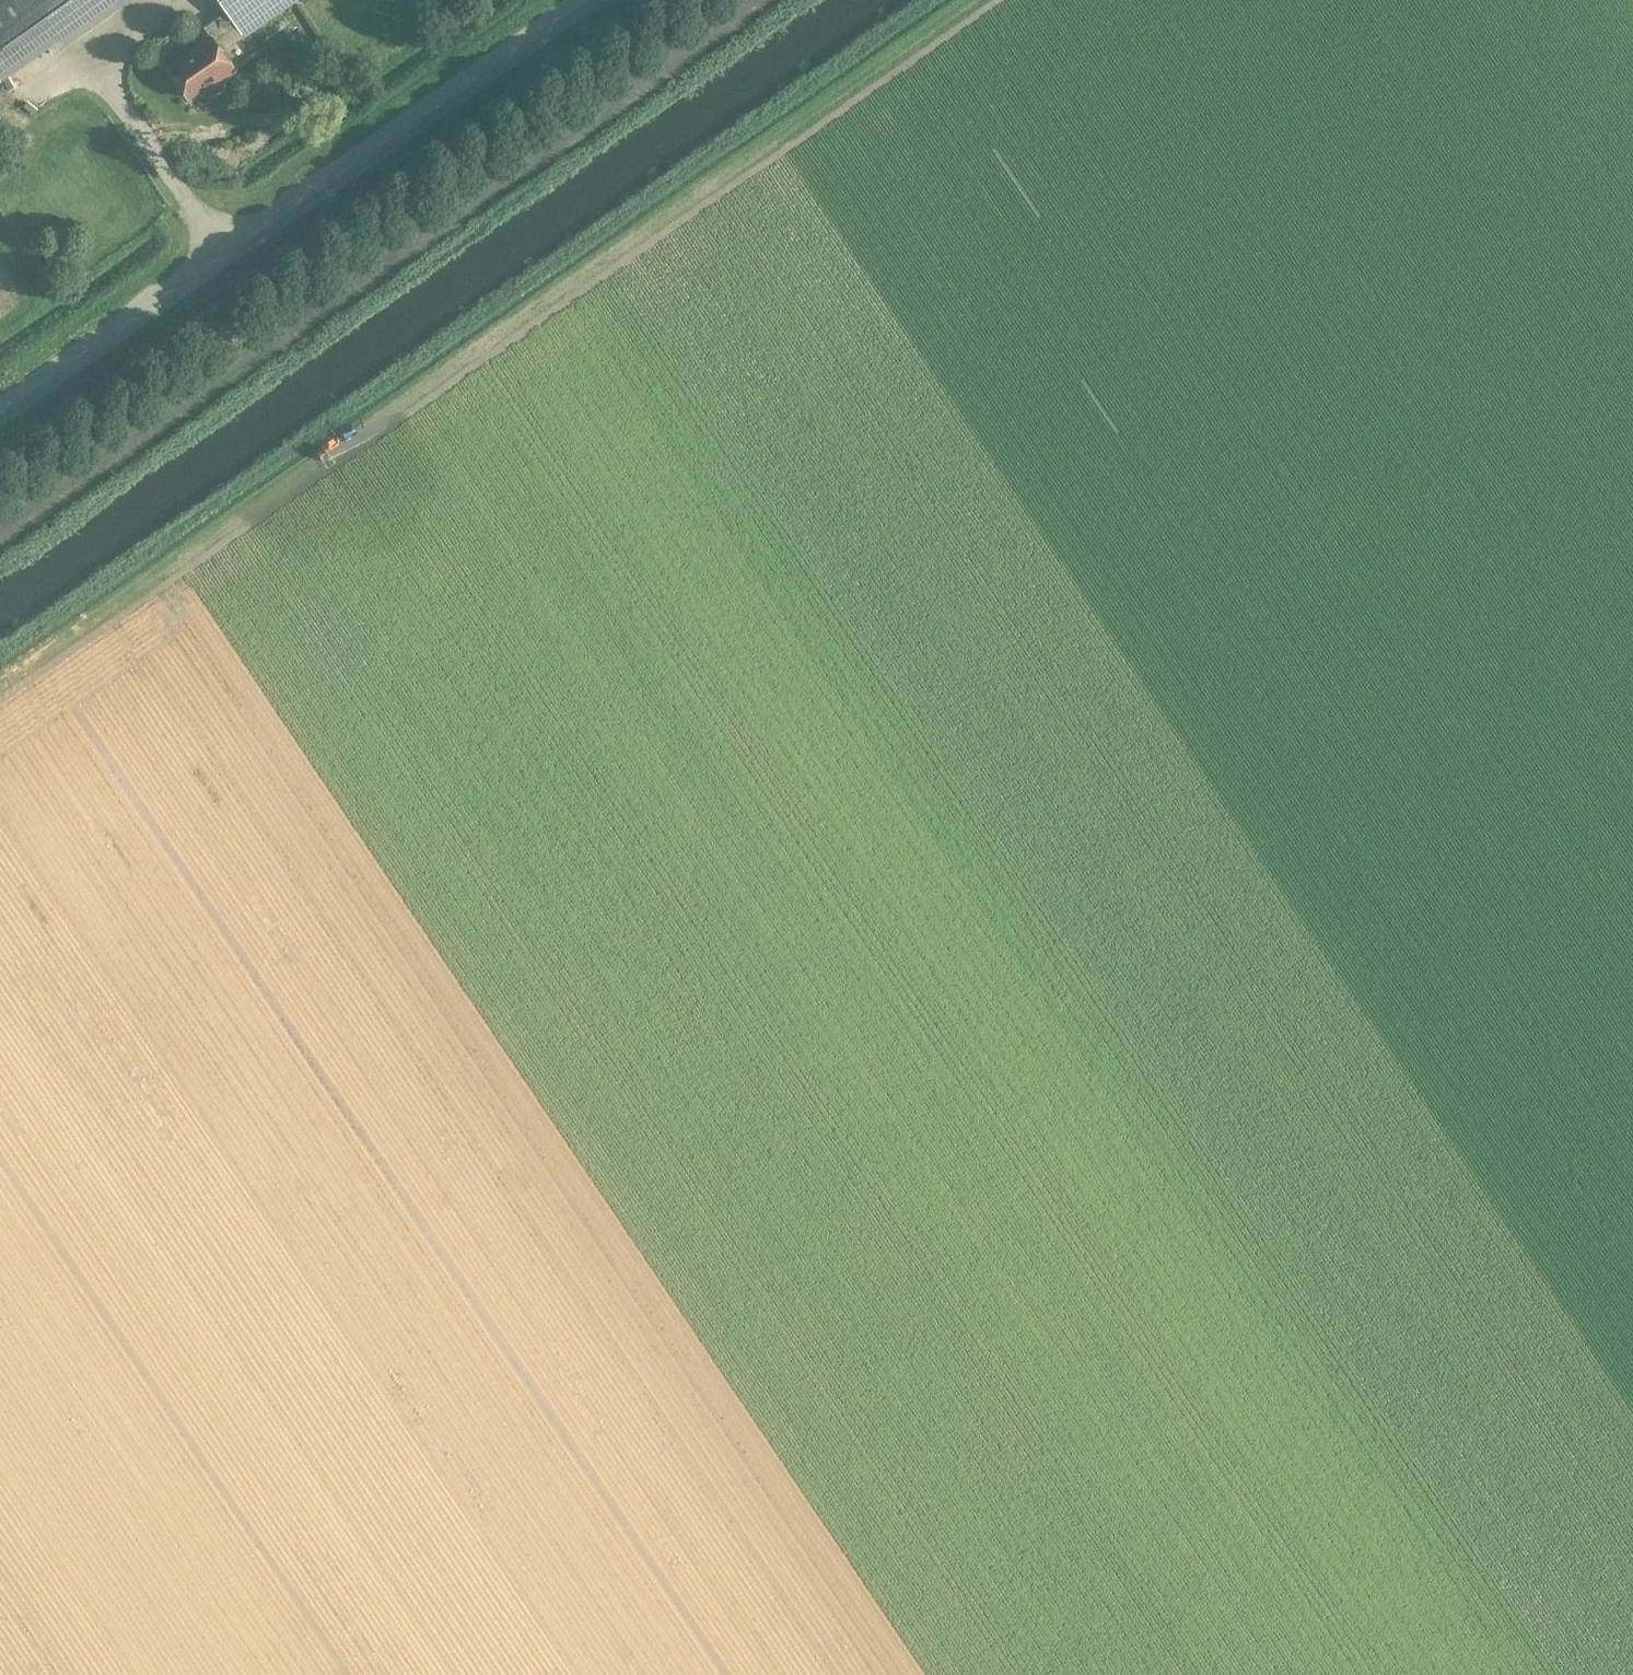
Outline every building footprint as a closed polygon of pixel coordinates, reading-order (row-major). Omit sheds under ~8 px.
[(0,82),(48,48),(53,54),(130,0),(0,0),(0,82)] [(245,37),(297,0),(218,0),(227,12),(228,11),(245,37)] [(227,12),(204,28),(211,39),(168,69),(188,98),(203,88),(205,92),(235,70),(223,52),(245,37),(228,11),(227,12)]
